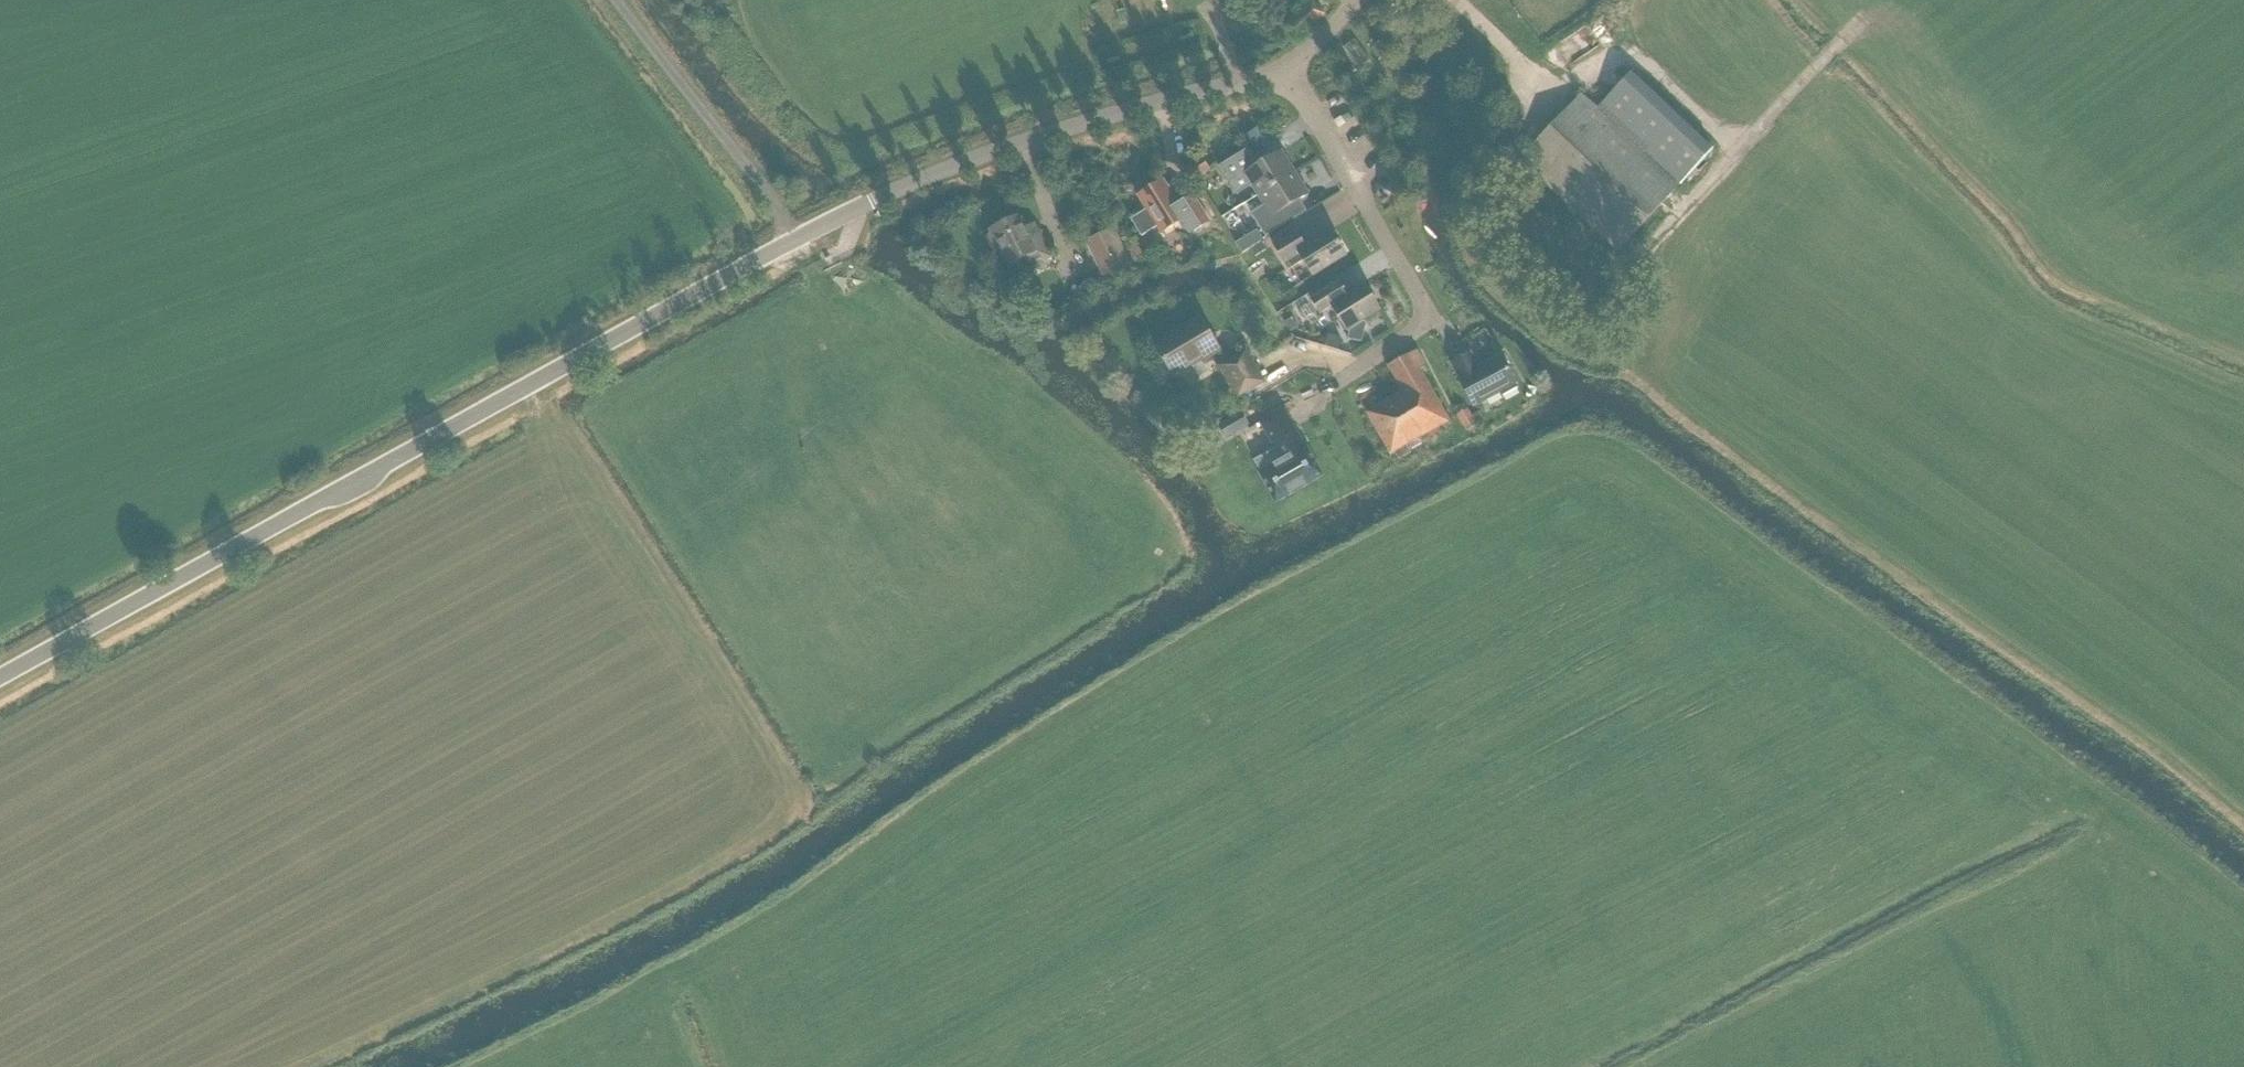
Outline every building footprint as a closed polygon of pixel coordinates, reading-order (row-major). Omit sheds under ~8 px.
[(1326,14),(1312,0),(1310,0),(1284,26),(1298,40),(1326,14)] [(1597,109),(1582,95),(1521,160),(1617,252),(1714,150),(1632,72),(1597,109)] [(1219,167),(1237,196),(1253,186),(1258,196),(1295,173),(1282,151),(1257,167),(1246,150),(1219,167)] [(1210,171),(1201,158),(1183,170),(1191,183),(1210,171)] [(1295,173),(1258,196),(1272,217),(1309,195),(1295,173)] [(1164,180),(1138,196),(1147,210),(1131,219),(1142,236),(1158,227),(1162,234),(1186,218),(1195,232),(1208,223),(1192,197),(1179,205),(1164,180)] [(1024,229),(1018,217),(990,231),(992,235),(986,238),(994,254),(1000,251),(1008,267),(1025,258),(1030,269),(1052,258),(1038,229),(1032,232),(1030,226),(1024,229)] [(1130,263),(1112,228),(1085,241),(1103,276),(1130,263)] [(1331,231),(1306,246),(1297,231),(1274,245),(1289,270),(1303,261),(1313,276),(1347,255),(1331,231)] [(1261,242),(1250,249),(1256,257),(1267,250),(1261,242)] [(1381,310),(1365,285),(1349,295),(1340,282),(1312,300),(1320,314),(1332,306),(1347,331),(1348,330),(1350,333),(1348,339),(1362,342),(1366,324),(1364,320),(1381,310)] [(1220,350),(1201,317),(1155,344),(1174,378),(1220,350)] [(1265,382),(1246,349),(1219,365),(1238,398),(1265,382)] [(1418,352),(1389,366),(1403,391),(1367,412),(1391,455),(1395,453),(1399,460),(1411,453),(1407,446),(1450,422),(1420,369),(1426,366),(1418,352)] [(1451,364),(1474,406),(1500,392),(1501,396),(1517,387),(1501,356),(1479,368),(1471,353),(1451,364)] [(1276,503),(1323,476),(1307,447),(1306,448),(1284,409),(1261,423),(1275,449),(1254,461),(1261,473),(1260,473),(1276,503)] [(1465,431),(1477,424),(1469,409),(1456,415),(1465,431)] [(1224,443),(1216,428),(1190,442),(1199,458),(1224,443)]
